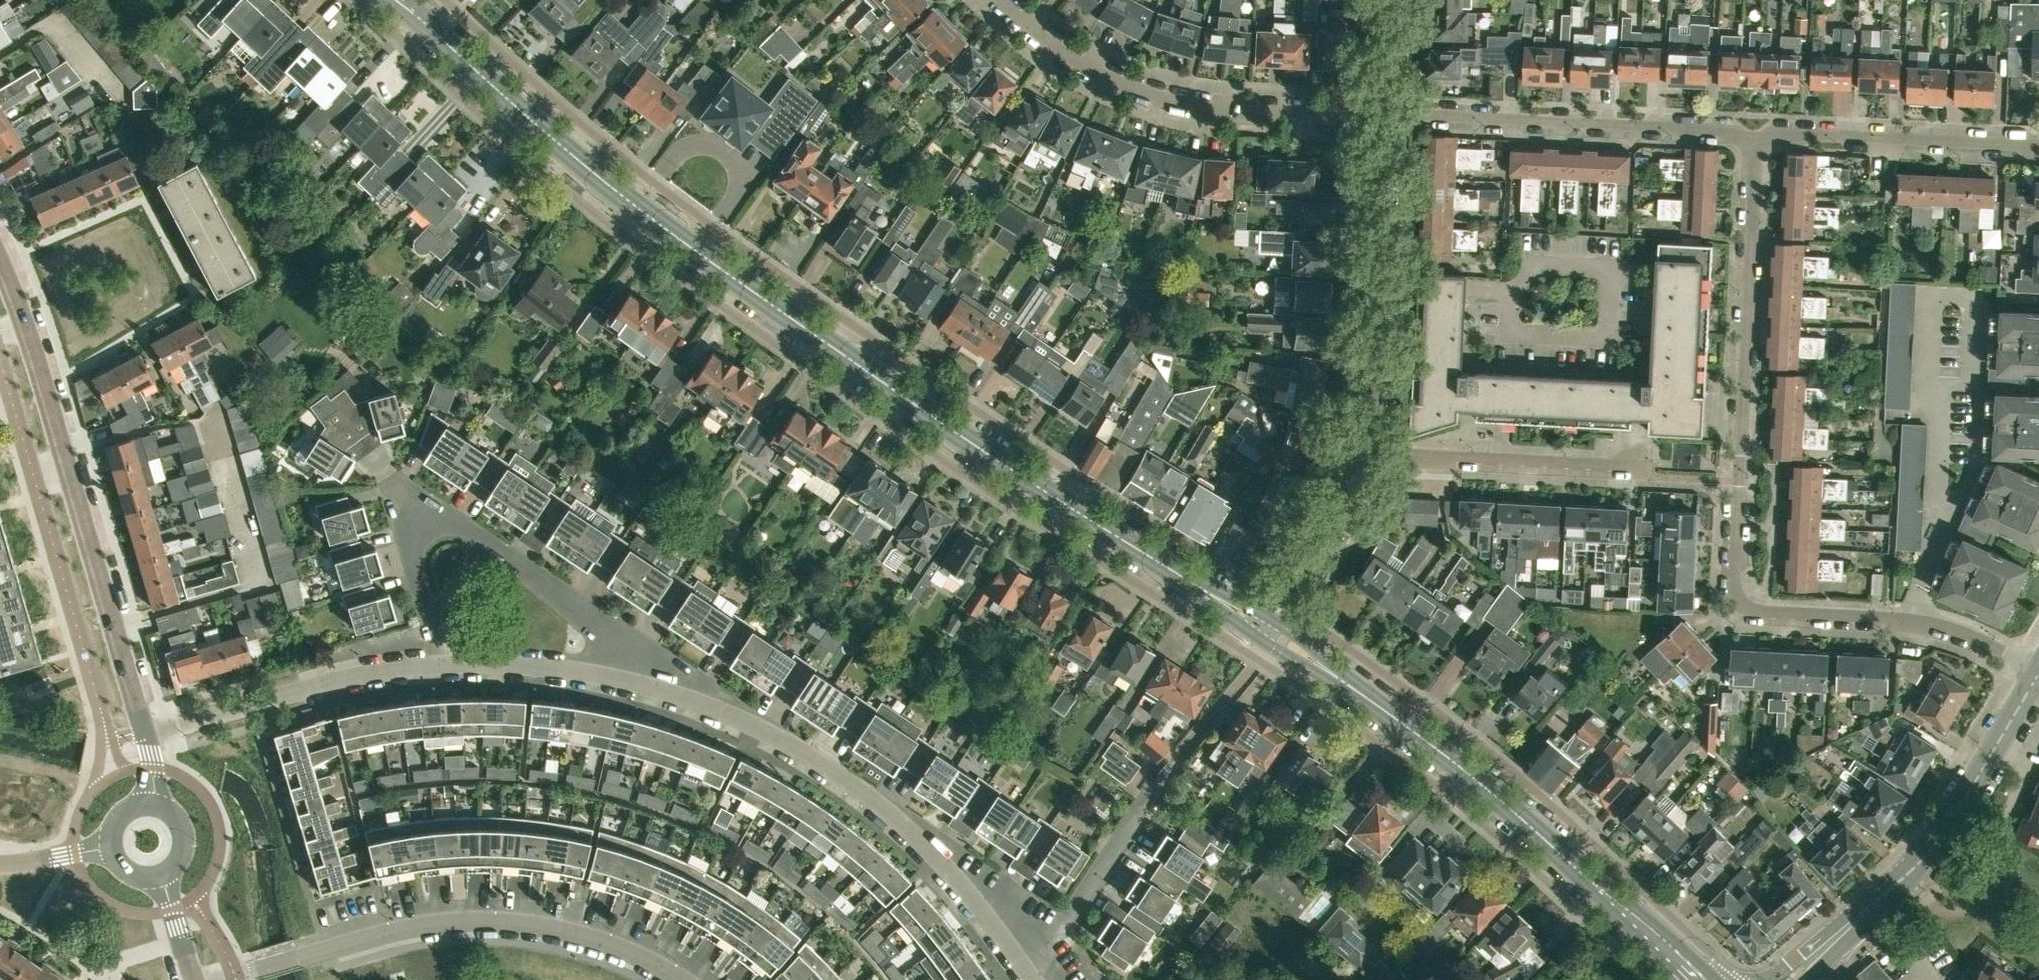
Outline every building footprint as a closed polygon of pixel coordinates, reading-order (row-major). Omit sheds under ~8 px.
[(70,17),(86,3),(84,0),(70,0),(62,7),(70,17)] [(274,1),(273,0),(218,0),(197,23),(211,36),(225,21),(241,36),(274,1)] [(578,6),(571,0),(538,0),(529,10),(554,33),(568,17),(578,26),(602,0),(583,0),(578,6)] [(587,62),(601,74),(619,52),(634,65),(637,61),(664,27),(666,23),(666,6),(659,0),(647,14),(654,19),(637,39),(627,31),(629,29),(608,11),(572,54),(583,63),(587,62)] [(670,2),(681,10),(689,0),(671,0),(670,2)] [(896,0),(867,0),(872,6),(864,14),(865,15),(854,25),(861,33),(896,0)] [(902,25),(911,16),(926,2),(924,0),(896,0),(861,33),(867,39),(878,29),(879,30),(888,39),(902,25)] [(1079,5),(1080,3),(1089,9),(1095,0),(1072,0),(1079,5)] [(1097,18),(1108,23),(1109,21),(1118,26),(1131,0),(1107,0),(1097,18)] [(1145,21),(1151,10),(1140,4),(1142,0),(1131,0),(1118,26),(1127,30),(1125,33),(1136,38),(1145,21)] [(1184,0),(1173,0),(1168,16),(1157,12),(1147,43),(1158,47),(1159,44),(1169,47),(1184,0)] [(1194,0),(1184,0),(1169,47),(1178,50),(1177,53),(1189,56),(1199,24),(1197,23),(1200,12),(1191,9),(1194,0)] [(1231,0),(1220,0),(1218,15),(1207,13),(1202,58),(1214,59),(1214,57),(1223,58),(1231,0)] [(1241,7),(1242,0),(1231,0),(1223,58),(1233,59),(1233,62),(1245,63),(1249,31),(1248,31),(1250,19),(1239,18),(1241,7)] [(1318,0),(1304,0),(1303,18),(1317,19),(1318,0)] [(1431,11),(1462,12),(1463,0),(1431,0),(1431,11)] [(1,15),(12,9),(8,1),(0,6),(0,16),(1,15)] [(256,78),(293,40),(283,30),(294,19),(274,1),(241,36),(231,47),(247,62),(243,66),(256,78)] [(1536,2),(1528,1),(1524,35),(1532,36),(1536,2)] [(2009,46),(2034,46),(2034,77),(2038,77),(2038,2),(2011,2),(2011,5),(2009,46)] [(93,11),(86,3),(70,17),(77,25),(93,11)] [(2009,46),(2011,5),(1999,4),(1996,49),(2008,49),(2008,46),(2009,46)] [(895,76),(948,24),(941,18),(944,15),(936,7),(933,10),(932,8),(907,31),(916,40),(887,68),(895,76)] [(1572,14),(1571,27),(1580,28),(1581,15),(1581,8),(1572,7),(1572,14)] [(1344,21),(1343,21),(1343,8),(1331,8),(1331,27),(1319,27),(1318,65),(1323,65),(1323,66),(1337,67),(1337,65),(1341,65),(1342,56),(1343,56),(1344,21)] [(11,38),(3,24),(4,24),(16,16),(12,9),(1,15),(0,16),(0,44),(11,38)] [(93,11),(77,25),(83,33),(100,19),(93,11)] [(1284,14),(1284,12),(1275,11),(1274,25),(1273,25),(1273,30),(1258,29),(1256,64),(1271,65),(1271,62),(1280,62),(1284,14)] [(1462,12),(1431,11),(1431,13),(1433,13),(1433,17),(1430,19),(1430,27),(1432,30),(1432,36),(1477,37),(1478,13),(1462,12)] [(1826,12),(1812,11),(1811,25),(1825,26),(1826,12)] [(1306,67),(1307,47),(1308,33),(1293,32),(1294,26),(1293,26),(1294,13),(1284,12),(1284,14),(1280,62),(1291,63),(1291,66),(1306,67)] [(749,36),(758,45),(779,24),(782,22),(772,13),(749,36)] [(1563,14),(1562,36),(1571,37),(1571,36),(1571,27),(1572,14),(1563,14)] [(1641,77),(1643,31),(1632,31),(1632,16),(1623,16),(1620,76),(1641,77)] [(1796,17),(1796,31),(1808,32),(1808,17),(1796,17)] [(107,28),(100,19),(83,33),(90,42),(107,28)] [(1707,81),(1708,81),(1711,23),(1691,22),(1690,32),(1687,86),(1706,87),(1707,81)] [(779,24),(758,45),(773,58),(778,52),(788,62),(802,49),(779,24)] [(940,65),(950,55),(964,41),(962,39),(965,37),(957,28),(954,31),(948,24),(895,76),(889,82),(896,89),(917,69),(931,55),(940,65)] [(1605,51),(1606,34),(1607,24),(1595,24),(1594,37),(1593,37),(1590,83),(1612,84),(1613,51),(1605,51)] [(1680,26),(1671,25),(1668,79),(1669,79),(1669,85),(1687,86),(1690,32),(1680,32),(1680,26)] [(1852,88),(1855,27),(1835,26),(1835,38),(1843,39),(1842,50),(1844,51),(1843,56),(1833,55),(1832,87),(1852,88)] [(644,112),(666,83),(654,74),(662,64),(658,61),(664,55),(657,49),(670,32),(664,27),(637,61),(646,68),(625,97),(644,112)] [(107,28),(90,42),(97,49),(113,36),(107,28)] [(1871,45),(1872,28),(1863,28),(1860,88),(1879,89),(1881,46),(1871,45)] [(1900,90),(1901,70),(1902,48),(1893,47),(1894,28),(1883,28),(1882,46),(1881,46),(1879,89),(1900,90)] [(1760,83),(1762,30),(1752,29),(1751,51),(1741,51),(1740,82),(1760,83)] [(1510,36),(1510,47),(1519,48),(1522,48),(1522,31),(1516,30),(1511,30),(1510,30),(1510,36)] [(1781,53),(1772,53),(1773,31),(1762,30),(1760,83),(1779,84),(1781,53)] [(1641,77),(1660,78),(1662,31),(1653,31),(1653,32),(1643,31),(1641,77)] [(304,87),(337,52),(317,33),(303,49),(293,40),(256,78),(270,92),(288,72),(304,87)] [(1740,82),(1741,51),(1742,35),(1723,34),(1720,81),(1722,81),(1722,87),(1737,88),(1738,82),(1740,82)] [(1544,81),(1545,48),(1546,36),(1535,35),(1534,47),(1526,47),(1524,80),(1528,80),(1528,85),(1534,87),(1541,85),(1541,80),(1544,81)] [(121,44),(113,36),(97,49),(104,58),(121,44)] [(1593,37),(1582,36),(1580,36),(1571,36),(1571,37),(1570,49),(1573,49),(1572,82),(1576,82),(1575,87),(1588,88),(1589,83),(1590,83),(1593,37)] [(1798,85),(1800,85),(1802,38),(1781,37),(1781,53),(1779,84),(1782,85),(1782,91),(1797,91),(1798,85)] [(1832,87),(1833,55),(1823,55),(1824,39),(1814,38),(1812,86),(1832,87)] [(128,53),(121,44),(104,58),(111,66),(128,53)] [(967,87),(975,78),(989,63),(987,61),(989,59),(980,51),(978,53),(969,45),(945,72),(943,71),(932,82),(940,89),(949,79),(951,81),(955,77),(967,87)] [(157,75),(168,65),(150,46),(139,55),(157,75)] [(1468,58),(1476,58),(1475,63),(1506,64),(1506,71),(1518,72),(1518,62),(1519,48),(1510,47),(1488,47),(1479,46),(1462,46),(1462,50),(1432,49),(1432,58),(1429,58),(1429,59),(1423,59),(1423,73),(1429,73),(1428,75),(1445,76),(1445,82),(1460,82),(1460,76),(1462,76),(1462,65),(1467,65),(1468,58)] [(1564,82),(1566,49),(1561,48),(1545,48),(1544,81),(1564,82)] [(788,62),(784,66),(789,72),(808,54),(802,49),(788,62)] [(1927,104),(1929,67),(1918,67),(1919,51),(1910,50),(1907,99),(1910,99),(1910,103),(1927,104)] [(1947,101),(1948,81),(1950,52),(1941,51),(1940,68),(1929,67),(1927,104),(1944,105),(1944,101),(1947,101)] [(315,134),(352,95),(342,86),(356,70),(337,52),(304,87),(320,102),(302,122),(315,134)] [(128,53),(111,66),(118,75),(135,61),(128,53)] [(1975,102),(1977,69),(1966,69),(1967,53),(1958,53),(1955,101),(1975,102)] [(60,62),(56,54),(41,63),(45,69),(46,71),(51,67),(60,62)] [(1995,103),(1996,83),(1998,54),(1988,54),(1987,70),(1977,69),(1975,102),(1995,103)] [(82,79),(70,65),(67,61),(47,73),(58,93),(82,79)] [(135,61),(118,75),(125,83),(142,70),(135,61)] [(26,85),(41,77),(35,67),(0,88),(0,102),(26,86),(26,85)] [(993,110),(1002,98),(1014,83),(1012,81),(1014,79),(1004,71),(1002,74),(994,67),(977,87),(967,99),(965,98),(954,112),(967,123),(983,102),(993,110)] [(142,70),(125,83),(133,92),(149,78),(142,70)] [(3,111),(31,93),(41,77),(26,85),(26,86),(0,102),(0,131),(11,124),(3,111)] [(677,92),(666,83),(644,112),(663,126),(675,110),(684,98),(697,108),(710,90),(693,77),(688,84),(685,82),(677,92)] [(732,77),(714,100),(702,116),(705,118),(703,120),(704,124),(710,128),(714,128),(716,126),(727,134),(725,137),(726,140),(732,145),(736,145),(737,143),(740,145),(750,133),(762,116),(769,107),(770,105),(732,77)] [(149,78),(133,92),(133,107),(157,107),(156,87),(149,78)] [(1499,93),(1492,92),(1492,97),(1503,98),(1504,79),(1499,78),(1499,93)] [(934,91),(937,87),(932,82),(931,82),(928,86),(934,91)] [(70,101),(78,114),(96,104),(88,90),(70,101)] [(359,146),(392,111),(372,93),(362,104),(352,95),(315,134),(329,147),(344,132),(359,146)] [(1029,138),(1039,123),(1050,106),(1045,103),(1044,99),(1036,94),(1032,95),(1026,104),(1021,101),(1003,130),(1002,130),(995,140),(1004,146),(1010,136),(1013,138),(1018,131),(1029,138)] [(802,198),(820,171),(825,165),(813,156),(820,145),(810,138),(833,105),(823,98),(799,131),(806,135),(774,180),(774,182),(773,183),(773,185),(773,186),(773,187),(774,188),(774,189),(775,190),(776,191),(777,192),(779,193),(780,193),(781,194),(783,194),(785,193),(786,193),(787,192),(789,190),(790,189),(802,198)] [(196,117),(211,130),(222,117),(207,104),(196,117)] [(1063,151),(1069,140),(1078,122),(1076,121),(1077,118),(1066,112),(1065,115),(1055,109),(1043,130),(1041,129),(1023,161),(1034,166),(1044,147),(1046,148),(1049,143),(1063,151)] [(371,194),(407,154),(397,145),(412,130),(392,111),(359,146),(375,162),(357,181),(371,194)] [(0,157),(23,144),(11,124),(0,131),(0,157)] [(1091,184),(1110,135),(1100,131),(1101,128),(1091,124),(1090,127),(1087,126),(1075,157),(1089,162),(1087,167),(1089,168),(1084,181),(1091,184)] [(36,133),(41,141),(54,133),(49,125),(36,133)] [(89,136),(95,150),(104,146),(98,132),(89,136)] [(1110,135),(1091,184),(1099,187),(1103,174),(1105,174),(1107,169),(1121,175),(1133,144),(1130,143),(1131,140),(1122,136),(1121,139),(1110,135)] [(1425,155),(1482,158),(1482,153),(1482,148),(1457,147),(1458,136),(1426,135),(1425,155)] [(86,153),(95,150),(89,136),(80,139),(86,153)] [(859,187),(863,181),(887,145),(876,138),(854,171),(832,155),(825,165),(820,171),(802,198),(813,206),(812,207),(812,208),(811,210),(811,211),(811,213),(811,214),(812,216),(813,217),(814,218),(815,219),(816,220),(817,220),(819,220),(821,220),(822,220),(824,220),(825,219),(826,218),(827,217),(827,216),(851,182),(859,187)] [(38,148),(48,170),(56,166),(46,143),(38,148)] [(98,156),(101,165),(114,194),(138,183),(132,168),(137,165),(128,143),(98,156)] [(1530,210),(1533,146),(1513,145),(1512,175),(1523,175),(1521,209),(1530,210)] [(1160,201),(1163,187),(1172,149),(1155,146),(1154,149),(1144,147),(1139,166),(1135,186),(1127,185),(1123,197),(1144,202),(1145,198),(1160,201)] [(1551,177),(1552,147),(1533,146),(1530,210),(1539,210),(1541,176),(1551,177)] [(1569,212),(1572,148),(1552,147),(1551,177),(1561,177),(1560,211),(1569,212)] [(39,174),(48,170),(38,148),(29,153),(39,174)] [(1495,149),(1482,148),(1482,153),(1482,158),(1494,159),(1495,149)] [(1590,179),(1591,149),(1572,148),(1569,212),(1577,212),(1579,178),(1590,179)] [(1661,167),(1717,170),(1718,149),(1687,148),(1686,158),(1661,157),(1661,167)] [(1189,201),(1194,178),(1198,159),(1188,157),(1188,153),(1172,149),(1163,187),(1178,190),(1174,209),(1193,213),(1194,213),(1197,197),(1196,197),(1195,202),(1189,201)] [(1607,213),(1611,150),(1591,149),(1590,179),(1600,179),(1598,213),(1607,213)] [(1611,150),(1607,213),(1616,214),(1618,180),(1629,181),(1630,151),(1611,150)] [(415,206),(448,171),(428,152),(417,164),(407,154),(371,194),(384,206),(399,191),(415,206)] [(1309,191),(1309,188),(1309,178),(1319,175),(1319,165),(1310,160),(1270,158),(1271,153),(1256,152),(1254,187),(1309,191)] [(1785,173),(1841,176),(1842,166),(1817,165),(1818,154),(1786,153),(1785,173)] [(1481,168),(1482,158),(1425,155),(1424,175),(1456,177),(1456,167),(1481,168)] [(1650,156),(1637,156),(1637,166),(1649,166),(1650,156)] [(1229,194),(1230,180),(1231,160),(1228,160),(1228,158),(1215,157),(1215,159),(1205,158),(1203,181),(1201,181),(1200,197),(1197,197),(1194,213),(1211,215),(1212,193),(1229,194)] [(933,177),(948,187),(960,169),(945,159),(933,177)] [(187,238),(226,217),(196,161),(157,181),(187,238)] [(101,165),(78,175),(90,204),(114,194),(101,165)] [(1716,190),(1717,170),(1661,167),(1660,178),(1685,179),(1684,189),(1716,190)] [(459,238),(449,229),(463,214),(453,205),(467,189),(448,171),(415,206),(431,221),(414,238),(414,243),(415,248),(417,251),(422,251),(427,250),(429,248),(440,258),(459,238)] [(962,172),(951,189),(981,210),(993,192),(962,172)] [(1841,187),(1841,176),(1785,173),(1784,194),(1815,195),(1816,185),(1841,187)] [(67,214),(90,204),(78,175),(54,186),(67,214)] [(1455,187),(1456,177),(1424,175),(1423,196),(1480,199),(1480,189),(1455,187)] [(1922,228),(1924,176),(1900,175),(1899,198),(1913,199),(1912,228),(1922,228)] [(1947,200),(1948,177),(1924,176),(1922,228),(1931,229),(1933,200),(1947,200)] [(1969,231),(1972,178),(1948,177),(1947,200),(1961,201),(1959,230),(1969,231)] [(1972,178),(1969,231),(1979,231),(1981,202),(1995,203),(1996,179),(1972,178)] [(573,179),(569,183),(581,193),(584,189),(573,179)] [(2037,195),(2015,194),(2016,180),(2006,180),(2005,205),(2022,206),(2021,218),(2038,219),(2038,181),(2037,195)] [(855,261),(867,244),(877,228),(864,220),(871,210),(871,209),(881,194),(863,181),(859,187),(849,203),(858,208),(833,246),(855,261)] [(43,225),(67,214),(54,186),(30,196),(43,225)] [(1096,191),(1089,189),(1087,196),(1094,198),(1096,191)] [(1715,211),(1716,190),(1684,189),(1684,199),(1659,197),(1658,208),(1715,211)] [(1250,203),(1271,204),(1272,191),(1251,190),(1250,203)] [(1815,205),(1815,195),(1784,194),(1783,214),(1839,217),(1840,207),(1815,205)] [(1479,209),(1480,199),(1423,196),(1422,216),(1454,218),(1454,208),(1479,209)] [(1333,202),(1313,201),(1301,201),(1302,199),(1277,198),(1276,204),(1276,211),(1301,213),(1300,229),(1312,230),(1332,231),(1332,228),(1335,226),(1336,218),(1332,215),(1333,202)] [(683,209),(669,199),(665,204),(679,214),(683,209)] [(1028,241),(1038,219),(1027,214),(1001,199),(991,216),(1028,241)] [(905,204),(881,240),(892,247),(916,211),(905,204)] [(1714,231),(1715,211),(1658,208),(1658,218),(1683,219),(1682,230),(1714,231)] [(1530,214),(1521,213),(1520,226),(1529,226),(1530,214)] [(1839,227),(1839,217),(1783,214),(1782,235),(1813,236),(1814,226),(1839,227)] [(923,313),(942,286),(950,275),(933,263),(942,250),(936,245),(952,222),(941,215),(916,252),(914,256),(923,262),(918,269),(917,269),(901,293),(908,298),(906,301),(923,313)] [(1453,228),(1454,218),(1422,216),(1421,237),(1478,239),(1478,229),(1453,228)] [(226,217),(187,238),(217,294),(256,274),(226,217)] [(2021,218),(2019,218),(2017,218),(2017,232),(2024,233),(2023,241),(2037,242),(2036,256),(2038,256),(2038,219),(2021,218)] [(1049,224),(1038,219),(1028,241),(1038,247),(1049,224)] [(516,251),(499,239),(500,238),(500,237),(500,235),(500,234),(500,233),(500,232),(499,231),(498,230),(497,230),(496,229),(495,229),(493,229),(492,230),(491,230),(490,231),(490,232),(487,230),(462,263),(451,255),(440,270),(435,266),(420,286),(433,295),(445,278),(450,282),(460,268),(479,282),(478,285),(478,288),(478,291),(480,293),(482,295),(485,296),(488,296),(490,294),(492,292),(499,284),(510,268),(505,265),(516,251)] [(1295,231),(1259,229),(1248,229),(1248,244),(1259,245),(1258,252),(1293,253),(1293,269),(1329,272),(1329,269),(1332,268),(1333,259),(1330,257),(1331,242),(1294,240),(1295,231)] [(1477,249),(1478,239),(1421,237),(1420,257),(1451,259),(1452,248),(1477,249)] [(1419,286),(1412,434),(1459,419),(1460,409),(1478,410),(1477,419),(1632,427),(1633,417),(1651,418),(1650,431),(1704,434),(1714,244),(1659,241),(1652,381),(1462,371),(1466,289),(1467,275),(1420,273),(1419,286)] [(1772,263),(1829,266),(1829,256),(1804,255),(1805,244),(1773,242),(1772,263)] [(914,256),(916,252),(908,246),(901,257),(889,249),(870,277),(873,279),(874,282),(878,285),(881,284),(890,291),(914,256)] [(2036,256),(2035,269),(2022,268),(2022,277),(2016,277),(2016,291),(2038,292),(2038,256),(2036,256)] [(1828,276),(1829,266),(1772,263),(1771,283),(1803,285),(1803,275),(1828,276)] [(1979,280),(1997,281),(1997,266),(1980,265),(1979,280)] [(1846,267),(1829,266),(1829,276),(1837,277),(1846,274),(1846,267)] [(558,326),(576,302),(555,285),(560,278),(545,267),(516,305),(528,314),(534,307),(558,326)] [(963,342),(983,313),(972,306),(976,300),(970,296),(982,279),(965,267),(951,287),(961,293),(940,324),(950,331),(949,333),(963,342)] [(1074,276),(1064,268),(1056,279),(1061,283),(1070,282),(1074,276)] [(1099,274),(1095,287),(1121,304),(1126,297),(1115,289),(1118,281),(1099,274)] [(1329,282),(1309,281),(1303,280),(1303,276),(1275,275),(1273,304),(1272,304),(1271,312),(1301,314),(1301,306),(1328,307),(1328,305),(1331,305),(1332,292),(1328,291),(1329,282)] [(1008,327),(1018,334),(1042,298),(1049,289),(1038,281),(1018,311),(995,295),(983,313),(963,342),(977,352),(979,350),(988,357),(1008,327)] [(1916,283),(1892,282),(1886,406),(1910,407),(1916,283)] [(1802,295),(1803,285),(1771,283),(1770,304),(1827,307),(1827,296),(1802,295)] [(630,343),(656,307),(639,295),(638,297),(631,291),(615,313),(614,312),(609,314),(595,304),(577,330),(591,340),(603,324),(630,343)] [(1184,305),(1208,305),(1208,292),(1184,292),(1184,305)] [(1028,385),(1046,358),(1033,349),(1040,339),(1031,333),(1051,304),(1042,298),(1018,334),(1015,339),(1023,344),(1006,370),(1028,385)] [(1110,308),(1117,312),(1121,305),(1114,301),(1110,308)] [(1826,317),(1827,307),(1770,304),(1769,324),(1801,325),(1801,316),(1826,317)] [(664,348),(679,326),(671,321),(672,319),(656,307),(630,343),(662,366),(650,383),(660,390),(678,363),(665,354),(665,353),(664,348)] [(2016,383),(2017,371),(2038,373),(2038,313),(2003,311),(2002,335),(2001,335),(1999,335),(1999,336),(1998,337),(1997,337),(1996,338),(1996,339),(1996,340),(1996,341),(1996,343),(1997,344),(1998,345),(1999,346),(2000,346),(2001,346),(2000,370),(1992,370),(1991,382),(2016,383)] [(1327,318),(1271,316),(1271,314),(1246,313),(1246,327),(1249,330),(1267,331),(1271,328),(1283,328),(1283,344),(1313,345),(1313,342),(1326,343),(1326,340),(1329,340),(1329,330),(1327,329),(1327,318)] [(210,366),(201,350),(224,338),(217,326),(206,332),(198,317),(176,329),(213,402),(221,398),(205,368),(210,366)] [(274,362),(297,343),(280,323),(257,343),(274,362)] [(1800,335),(1801,325),(1769,324),(1768,344),(1825,347),(1825,337),(1800,335)] [(1174,326),(1159,325),(1158,342),(1173,343),(1174,326)] [(203,407),(213,402),(176,329),(152,342),(166,369),(178,363),(186,378),(190,376),(197,388),(194,390),(203,407)] [(1066,374),(1075,380),(1104,338),(1094,331),(1085,344),(1087,346),(1085,349),(1084,349),(1074,362),(1066,357),(1059,367),(1046,358),(1028,385),(1036,390),(1035,391),(1049,400),(1066,374)] [(1084,421),(1102,395),(1106,388),(1116,395),(1145,347),(1131,338),(1102,382),(1085,370),(1060,408),(1074,417),(1075,415),(1084,421)] [(548,339),(533,358),(546,368),(561,349),(548,339)] [(1824,357),(1825,347),(1768,344),(1767,365),(1799,366),(1799,356),(1824,357)] [(1170,385),(1176,355),(1146,348),(1159,369),(1170,385)] [(244,358),(253,369),(264,360),(255,349),(244,358)] [(714,402),(738,366),(722,354),(721,355),(713,350),(698,372),(697,371),(692,372),(691,373),(678,363),(660,390),(669,397),(682,379),(714,402)] [(154,417),(139,388),(154,380),(140,353),(116,365),(145,421),(154,417)] [(1325,360),(1306,357),(1302,356),(1302,357),(1294,356),(1291,370),(1265,364),(1263,374),(1289,379),(1320,385),(1322,376),(1325,376),(1328,364),(1325,363),(1325,360)] [(125,432),(138,425),(145,421),(116,365),(93,378),(107,405),(121,398),(129,413),(110,422),(114,435),(125,432)] [(748,406),(747,406),(762,384),(754,379),(755,377),(738,366),(714,402),(747,425),(735,442),(745,449),(762,422),(748,412),(748,406)] [(1175,392),(1170,385),(1159,369),(1122,428),(1115,424),(1103,443),(1094,437),(1077,464),(1116,488),(1175,392)] [(558,388),(568,380),(561,371),(556,375),(550,380),(558,389),(558,388)] [(1289,379),(1263,374),(1247,371),(1245,381),(1274,387),(1273,388),(1287,391),(1285,403),(1292,404),(1292,406),(1315,410),(1316,408),(1319,409),(1321,396),(1318,395),(1320,385),(1289,379)] [(1774,394),(1831,397),(1831,387),(1806,386),(1807,375),(1775,373),(1774,394)] [(2016,383),(1991,382),(1990,394),(1999,394),(1997,418),(1996,418),(1995,418),(1994,419),(1993,420),(1992,421),(1992,422),(1991,423),(1992,425),(1992,427),(1993,427),(1994,428),(1995,429),(1996,429),(1997,429),(1996,454),(2038,456),(2038,396),(2016,395),(2016,383)] [(236,386),(220,399),(227,407),(243,394),(236,386)] [(331,399),(338,408),(359,437),(372,428),(377,427),(380,439),(405,432),(401,418),(406,417),(402,404),(397,405),(393,391),(369,398),(369,399),(354,403),(344,389),(331,399)] [(1260,410),(1258,403),(1239,391),(1231,405),(1246,414),(1242,419),(1236,429),(1245,435),(1260,410)] [(1175,392),(1165,408),(1176,415),(1186,399),(1175,392)] [(1830,408),(1831,397),(1774,394),(1773,415),(1805,416),(1805,406),(1830,408)] [(1831,397),(1830,408),(1844,408),(1845,398),(1831,397)] [(493,400),(485,412),(494,419),(503,406),(493,400)] [(248,402),(227,408),(230,418),(251,413),(248,402)] [(1306,441),(1310,426),(1293,421),(1294,418),(1290,417),(1291,413),(1258,403),(1260,410),(1266,435),(1277,432),(1284,434),(1279,449),(1285,451),(1284,454),(1300,459),(1304,447),(1302,446),(1304,441),(1306,441)] [(347,446),(359,437),(338,408),(325,418),(328,423),(320,435),(319,435),(305,456),(318,464),(315,468),(327,476),(329,472),(341,479),(355,458),(344,451),(347,446)] [(791,471),(823,424),(805,412),(804,413),(797,408),(782,430),(781,429),(776,430),(775,431),(762,422),(745,449),(755,456),(767,438),(783,450),(776,461),(791,471)] [(1241,441),(1262,453),(1268,443),(1260,410),(1245,435),(1241,441)] [(443,474),(466,439),(447,426),(449,423),(431,411),(420,443),(430,449),(422,460),(443,474)] [(527,419),(545,432),(550,426),(550,421),(536,412),(532,413),(527,419)] [(251,413),(230,419),(233,429),(254,424),(251,413)] [(1804,426),(1805,416),(1773,415),(1772,435),(1829,438),(1829,428),(1804,426)] [(1904,423),(1897,547),(1921,549),(1927,424),(1904,423)] [(254,424),(234,430),(237,441),(257,435),(254,424)] [(814,471),(840,488),(846,479),(832,470),(833,469),(832,464),(831,463),(846,441),(838,436),(839,435),(823,424),(791,471),(807,482),(814,471)] [(1205,424),(1191,447),(1203,455),(1217,432),(1205,424)] [(200,443),(196,429),(178,434),(180,440),(183,448),(200,443)] [(113,469),(148,459),(141,435),(106,445),(113,469)] [(1828,448),(1829,438),(1772,435),(1771,456),(1802,457),(1803,447),(1828,448)] [(257,436),(237,441),(240,452),(260,446),(257,436)] [(481,484),(499,456),(488,449),(486,452),(466,439),(443,474),(464,488),(471,477),(481,484)] [(156,457),(180,449),(183,448),(180,440),(153,448),(156,457)] [(187,473),(208,467),(201,443),(200,443),(183,448),(180,449),(187,473)] [(243,464),(265,457),(262,446),(240,452),(243,464)] [(844,472),(857,454),(848,448),(836,465),(837,467),(844,472)] [(1142,504),(1168,462),(1147,450),(1138,465),(1137,464),(1121,491),(1142,504)] [(508,462),(499,456),(481,484),(491,490),(484,501),(504,515),(528,480),(534,470),(537,465),(516,451),(508,462)] [(869,460),(867,459),(866,460),(857,454),(844,472),(854,479),(839,501),(854,511),(858,506),(866,511),(892,476),(880,468),(880,464),(873,459),(869,460)] [(1265,473),(1272,462),(1262,455),(1254,467),(1257,469),(1265,474),(1265,473)] [(247,475),(268,469),(265,457),(243,464),(247,475)] [(120,492),(145,484),(154,482),(148,459),(113,469),(120,492)] [(1163,517),(1174,499),(1189,475),(1168,462),(1142,504),(1163,517)] [(1986,535),(1991,525),(2037,546),(2038,541),(2038,481),(2000,463),(1990,485),(1989,485),(1988,485),(1986,485),(1985,485),(1984,485),(1983,486),(1983,487),(1982,488),(1982,489),(1982,490),(1982,491),(1982,492),(1983,493),(1983,494),(1984,495),(1985,495),(1975,517),(1968,514),(1963,525),(1986,535)] [(1824,466),(1812,466),(1792,465),(1791,485),(1848,488),(1848,478),(1823,477),(1824,466)] [(193,496),(196,495),(215,490),(208,467),(187,473),(193,496)] [(250,487),(272,480),(268,469),(247,475),(250,487)] [(560,497),(549,490),(554,483),(534,470),(528,480),(504,515),(525,529),(532,518),(542,524),(560,497)] [(1260,501),(1280,497),(1275,472),(1260,501)] [(878,520),(890,527),(914,491),(913,490),(912,486),(905,481),(901,482),(892,476),(866,511),(860,521),(851,532),(864,541),(875,534),(872,530),(878,520)] [(1187,531),(1214,485),(1198,476),(1193,485),(1188,483),(1167,519),(1187,531)] [(253,498),(275,492),(272,480),(250,487),(253,498)] [(620,485),(616,481),(611,482),(607,486),(608,492),(612,495),(618,494),(621,490),(620,485)] [(126,515),(152,507),(145,484),(120,492),(126,515)] [(1222,514),(1226,507),(1227,505),(1226,498),(1221,495),(1223,491),(1214,485),(1187,531),(1205,542),(1222,514)] [(1847,498),(1848,488),(1791,485),(1790,506),(1822,507),(1822,497),(1847,498)] [(215,490),(196,495),(203,518),(224,512),(217,489),(215,490)] [(690,512),(660,491),(651,504),(680,526),(690,512)] [(256,510),(278,503),(275,492),(253,498),(256,510)] [(347,495),(315,505),(318,518),(322,517),(329,540),(343,536),(345,540),(358,537),(357,532),(370,528),(363,503),(350,507),(347,495)] [(576,498),(571,504),(560,497),(542,524),(552,531),(545,542),(565,556),(589,521),(588,520),(594,510),(576,498)] [(1407,497),(1406,522),(1417,522),(1418,498),(1407,497)] [(1493,502),(1478,501),(1478,498),(1468,497),(1468,500),(1455,500),(1454,515),(1463,515),(1462,524),(1478,525),(1477,549),(1491,550),(1493,502)] [(1418,498),(1417,522),(1428,523),(1429,499),(1418,498)] [(1429,499),(1428,523),(1438,523),(1440,499),(1429,499)] [(1520,503),(1512,503),(1512,500),(1502,499),(1501,502),(1500,502),(1498,532),(1509,533),(1507,569),(1502,569),(1502,576),(1517,588),(1517,585),(1518,566),(1520,503)] [(919,550),(924,550),(925,551),(915,566),(924,572),(934,557),(926,552),(949,518),(923,501),(904,530),(897,525),(877,556),(884,560),(893,547),(897,547),(906,554),(911,552),(914,548),(919,550)] [(1540,535),(1541,502),(1530,501),(1530,504),(1520,503),(1518,566),(1526,567),(1526,556),(1527,534),(1540,535)] [(1562,505),(1552,505),(1552,502),(1541,502),(1540,535),(1550,535),(1549,557),(1559,558),(1562,505)] [(260,521),(281,515),(278,503),(256,510),(260,521)] [(1587,537),(1588,504),(1578,503),(1577,506),(1568,506),(1564,570),(1575,571),(1576,553),(1574,553),(1574,548),(1586,549),(1587,537)] [(1608,508),(1600,507),(1600,504),(1588,504),(1587,537),(1586,549),(1596,549),(1595,572),(1606,572),(1606,567),(1608,508)] [(133,538),(159,530),(155,517),(162,515),(160,505),(152,507),(126,515),(133,538)] [(1629,509),(1628,509),(1628,506),(1618,505),(1618,508),(1608,508),(1606,567),(1614,568),(1615,550),(1628,550),(1629,509)] [(1821,517),(1822,507),(1790,506),(1789,526),(1846,529),(1846,518),(1821,517)] [(740,530),(707,508),(696,524),(729,546),(740,530)] [(1246,529),(1245,528),(1238,524),(1243,517),(1230,509),(1226,517),(1225,516),(1209,544),(1229,556),(1246,529)] [(1698,512),(1678,511),(1665,511),(1664,525),(1652,524),(1652,520),(1643,520),(1643,516),(1637,516),(1637,534),(1664,535),(1696,536),(1697,525),(1700,525),(1700,516),(1697,515),(1698,512)] [(1891,514),(1874,513),(1873,525),(1891,526),(1891,514)] [(263,533),(285,526),(281,515),(260,521),(263,533)] [(1247,567),(1258,550),(1264,539),(1265,539),(1271,528),(1252,517),(1245,528),(1246,529),(1229,556),(1247,567)] [(603,565),(622,538),(611,530),(608,534),(589,521),(565,556),(586,570),(593,559),(603,565)] [(203,531),(206,542),(215,540),(230,536),(227,524),(203,531)] [(1981,546),(1986,535),(1963,525),(1958,536),(1965,539),(1955,561),(1954,561),(1953,560),(1952,561),(1951,561),(1950,561),(1949,562),(1949,563),(1948,564),(1948,565),(1948,566),(1948,567),(1948,568),(1948,569),(1949,570),(1950,571),(1951,571),(1941,593),(2003,622),(2027,567),(1981,546)] [(266,545),(288,538),(285,526),(263,533),(266,545)] [(1845,539),(1846,529),(1789,526),(1788,546),(1820,548),(1820,538),(1845,539)] [(180,539),(163,544),(159,530),(133,538),(140,561),(165,553),(165,554),(182,549),(196,545),(194,536),(180,540),(180,539)] [(975,583),(965,577),(985,545),(982,543),(982,539),(976,536),(973,537),(962,530),(942,562),(934,557),(924,572),(909,594),(917,599),(919,595),(925,599),(934,585),(929,581),(931,578),(939,583),(945,573),(959,582),(953,592),(962,598),(975,583)] [(1358,583),(1381,600),(1400,572),(1406,564),(1392,554),(1399,545),(1385,535),(1372,554),(1376,557),(1358,583)] [(1696,548),(1696,536),(1664,535),(1663,558),(1698,560),(1699,548),(1696,548)] [(1425,536),(1420,543),(1430,550),(1435,543),(1425,536)] [(24,598),(17,572),(14,563),(7,538),(0,540),(0,605),(24,598)] [(292,550),(288,538),(266,545),(270,557),(292,550)] [(627,597),(650,561),(630,548),(633,545),(622,538),(603,565),(613,572),(606,583),(627,597)] [(360,540),(328,550),(332,562),(335,561),(343,585),(357,580),(358,585),(371,581),(370,577),(383,573),(376,548),(363,552),(360,540)] [(295,546),(298,558),(302,556),(309,554),(306,543),(301,544),(295,546)] [(1421,587),(1412,581),(1432,552),(1420,543),(1406,564),(1400,572),(1381,600),(1402,614),(1421,587)] [(182,549),(184,557),(198,553),(199,553),(196,545),(182,549)] [(1819,558),(1820,548),(1788,546),(1787,567),(1844,569),(1844,559),(1819,558)] [(292,550),(270,557),(277,582),(299,576),(292,550)] [(767,565),(779,573),(787,560),(775,552),(767,565)] [(172,576),(165,554),(165,553),(140,561),(146,584),(172,576)] [(1423,629),(1442,601),(1456,582),(1470,562),(1463,555),(1446,579),(1448,580),(1440,590),(1437,588),(1432,595),(1421,587),(1402,614),(1423,629)] [(1697,573),(1698,560),(1663,558),(1661,583),(1694,584),(1694,573),(1697,573)] [(195,595),(239,582),(233,559),(222,562),(225,574),(206,580),(206,582),(193,586),(195,595)] [(1009,606),(1010,606),(1017,611),(1033,590),(1024,584),(1029,575),(1027,574),(1026,570),(1019,566),(1016,567),(1004,560),(992,579),(989,577),(982,588),(978,586),(965,608),(976,615),(989,594),(995,597),(988,608),(1002,616),(1009,606)] [(665,606),(683,579),(672,571),(670,575),(650,561),(627,597),(647,610),(655,599),(665,606)] [(1631,581),(1643,582),(1643,566),(1631,565),(1631,581)] [(1843,579),(1844,569),(1787,567),(1786,587),(1818,589),(1818,578),(1843,579)] [(1883,573),(1873,573),(1872,593),(1882,594),(1883,573)] [(153,607),(187,597),(181,574),(172,576),(146,584),(153,607)] [(296,579),(281,583),(288,610),(304,606),(296,579)] [(688,637),(718,592),(698,579),(693,586),(683,579),(665,606),(675,613),(667,624),(688,637)] [(1642,598),(1643,582),(1631,581),(1630,597),(1642,598)] [(1497,647),(1500,643),(1533,600),(1517,588),(1510,583),(1489,610),(1502,619),(1470,662),(1497,682),(1504,672),(1505,673),(1512,665),(1510,665),(1514,659),(1497,647)] [(1693,596),(1694,584),(1661,583),(1660,607),(1693,609),(1693,606),(1696,606),(1696,596),(1693,596)] [(373,585),(341,594),(345,607),(349,606),(356,629),(370,625),(372,630),(384,626),(383,621),(396,617),(389,593),(377,596),(373,585)] [(1038,657),(1041,652),(1055,630),(1064,617),(1059,614),(1068,599),(1058,593),(1057,589),(1051,585),(1046,586),(1045,585),(1022,623),(1034,630),(1036,625),(1042,629),(1029,652),(1023,648),(1016,659),(1035,671),(1042,660),(1038,657)] [(1517,588),(1533,600),(1536,600),(1537,587),(1537,585),(1517,585),(1517,588)] [(1536,600),(1556,601),(1557,588),(1537,587),(1536,600)] [(1584,602),(1585,591),(1585,587),(1563,587),(1563,601),(1584,602)] [(275,592),(261,596),(268,620),(282,616),(275,592)] [(726,647),(744,619),(734,613),(738,606),(718,592),(688,637),(709,651),(716,640),(726,647)] [(240,593),(233,595),(237,609),(244,607),(240,593)] [(221,640),(228,666),(252,659),(246,639),(257,636),(255,627),(268,624),(260,595),(246,599),(251,616),(237,620),(241,634),(221,640)] [(1592,596),(1592,608),(1604,608),(1605,596),(1592,596)] [(1629,609),(1630,597),(1605,596),(1604,608),(1629,609)] [(0,605),(0,671),(42,659),(34,632),(31,623),(24,598),(0,605)] [(1491,604),(1482,598),(1477,605),(1486,611),(1491,604)] [(1458,603),(1454,609),(1442,601),(1423,629),(1444,644),(1463,616),(1477,625),(1483,616),(1464,602),(1458,603)] [(187,608),(191,622),(199,620),(195,606),(187,608)] [(813,614),(829,625),(834,618),(818,607),(813,614)] [(197,643),(191,622),(187,608),(178,610),(156,616),(160,631),(178,626),(185,650),(175,654),(182,679),(205,672),(197,643)] [(1674,622),(1675,612),(1657,611),(1656,621),(1674,622)] [(953,634),(963,618),(955,613),(944,629),(953,634)] [(1067,640),(1060,651),(1086,667),(1093,656),(1111,626),(1109,625),(1109,622),(1102,618),(1099,619),(1090,613),(1079,631),(1074,628),(1066,640),(1067,640)] [(749,678),(773,643),(753,630),(755,627),(744,619),(726,647),(736,654),(729,664),(749,678)] [(1677,661),(1700,639),(1693,631),(1695,629),(1686,620),(1684,622),(1683,621),(1640,661),(1657,679),(1677,660),(1677,661)] [(276,630),(279,640),(292,637),(289,626),(276,630)] [(228,666),(221,640),(217,627),(203,632),(205,640),(197,643),(205,672),(228,666)] [(1561,642),(1551,634),(1532,659),(1541,667),(1561,642)] [(1113,668),(1119,672),(1133,681),(1152,651),(1149,649),(1150,648),(1145,644),(1139,641),(1138,643),(1128,636),(1116,655),(1110,651),(1103,662),(1101,661),(1094,673),(1104,679),(1105,680),(1113,668)] [(1692,679),(1702,670),(1716,656),(1715,655),(1717,653),(1702,637),(1700,639),(1677,661),(1677,660),(1657,679),(1664,686),(1674,677),(1676,678),(1685,670),(1692,679)] [(787,688),(805,660),(794,653),(792,656),(773,643),(749,678),(770,692),(777,681),(787,688)] [(1757,684),(1760,646),(1744,646),(1744,649),(1734,649),(1732,683),(1734,683),(1734,695),(1731,695),(1731,709),(1741,709),(1741,695),(1739,695),(1739,683),(1757,684)] [(1780,686),(1782,651),(1771,651),(1771,647),(1760,646),(1757,684),(1775,685),(1780,686)] [(1804,687),(1806,649),(1791,648),(1791,652),(1782,651),(1780,686),(1785,686),(1804,687)] [(1827,688),(1827,674),(1828,654),(1818,653),(1818,650),(1806,649),(1804,687),(1822,688),(1827,688)] [(1863,689),(1865,655),(1853,655),(1854,652),(1844,652),(1844,654),(1840,654),(1839,688),(1863,689)] [(1887,691),(1888,677),(1889,657),(1886,657),(1886,654),(1876,653),(1876,656),(1865,655),(1863,689),(1887,691)] [(1898,657),(1897,670),(1917,682),(1922,674),(1923,659),(1898,657)] [(1063,668),(1047,658),(1036,677),(1052,687),(1063,668)] [(1171,699),(1189,674),(1165,659),(1142,695),(1154,703),(1148,712),(1159,718),(1161,714),(1171,699)] [(811,719),(834,684),(814,671),(816,668),(805,660),(787,688),(797,694),(790,705),(811,719)] [(1970,688),(1953,678),(1949,675),(1952,670),(1936,661),(1928,674),(1937,680),(1930,690),(1959,707),(1970,688)] [(1536,678),(1533,675),(1515,697),(1538,716),(1556,694),(1559,696),(1570,682),(1547,664),(1536,678)] [(1187,721),(1192,713),(1209,687),(1189,674),(1171,699),(1161,714),(1169,719),(1173,713),(1187,721)] [(848,729),(867,701),(856,694),(854,697),(834,684),(811,719),(831,733),(838,722),(848,729)] [(1075,696),(1064,689),(1052,706),(1063,714),(1075,696)] [(1947,728),(1959,707),(1930,690),(1923,702),(1914,696),(1905,713),(1921,723),(1926,715),(1947,728)] [(463,743),(463,733),(462,697),(441,698),(444,743),(463,743)] [(463,733),(483,733),(483,697),(462,697),(463,733)] [(502,744),(502,733),(504,697),(483,697),(483,733),(483,743),(502,744)] [(504,697),(502,733),(523,734),(526,698),(504,697)] [(1771,697),(1770,711),(1779,711),(1780,697),(1774,697),(1771,697)] [(1780,697),(1779,711),(1787,711),(1788,698),(1780,697)] [(441,744),(444,743),(441,698),(420,700),(423,736),(424,745),(428,744),(428,746),(441,745),(441,744)] [(548,737),(553,701),(531,699),(528,735),(548,737)] [(404,738),(423,736),(420,700),(399,702),(404,738)] [(1817,700),(1817,713),(1825,713),(1825,711),(1826,700),(1822,700),(1817,700)] [(1862,710),(1862,700),(1854,700),(1853,710),(1862,710)] [(1862,700),(1862,710),(1871,711),(1871,701),(1862,700)] [(568,740),(574,704),(553,701),(548,737),(568,740)] [(872,760),(902,715),(882,701),(877,708),(867,701),(848,729),(858,735),(851,746),(872,760)] [(384,741),(404,738),(399,702),(378,705),(384,741)] [(587,743),(594,708),(574,704),(568,740),(587,743)] [(365,745),(384,741),(378,705),(358,709),(365,745)] [(1125,711),(1117,705),(1094,736),(1103,743),(1125,711)] [(1709,705),(1707,747),(1720,758),(1722,705),(1709,705)] [(607,747),(615,712),(594,708),(587,743),(607,747)] [(1227,776),(1264,721),(1258,716),(1257,718),(1242,708),(1222,738),(1216,747),(1226,754),(1216,769),(1227,776)] [(345,749),(365,745),(358,709),(336,714),(345,749)] [(1138,721),(1125,711),(1115,726),(1127,736),(1138,721)] [(626,752),(635,717),(615,712),(607,747),(626,752)] [(910,769),(928,742),(917,735),(922,728),(902,715),(872,760),(892,774),(900,763),(910,769)] [(1936,746),(1919,736),(1910,731),(1904,741),(1888,732),(1891,727),(1885,716),(1861,728),(1878,738),(1924,766),(1927,760),(1930,762),(1937,750),(1934,748),(1936,746)] [(645,757),(655,723),(635,717),(626,752),(645,757)] [(1555,793),(1581,763),(1607,731),(1590,717),(1564,749),(1551,737),(1525,768),(1555,793)] [(281,760),(309,751),(304,736),(318,732),(315,721),(274,733),(281,760)] [(1264,721),(1227,776),(1237,783),(1248,768),(1258,775),(1264,767),(1285,737),(1270,727),(1271,725),(1264,721)] [(664,763),(675,729),(655,723),(645,757),(664,763)] [(682,770),(695,737),(675,729),(664,763),(682,770)] [(1678,803),(1665,791),(1673,781),(1670,778),(1702,742),(1687,729),(1667,753),(1641,782),(1658,798),(1655,801),(1647,794),(1625,819),(1634,828),(1634,832),(1643,841),(1678,803)] [(1138,745),(1157,761),(1169,745),(1151,730),(1138,745)] [(1801,734),(1800,756),(1825,743),(1825,736),(1801,734)] [(1643,764),(1628,750),(1631,747),(1619,736),(1597,760),(1604,767),(1587,785),(1596,793),(1594,795),(1603,803),(1605,801),(1607,803),(1633,774),(1641,782),(1667,753),(1659,745),(1643,764)] [(700,778),(715,744),(695,737),(682,770),(700,778)] [(1924,766),(1878,738),(1871,749),(1892,762),(1886,771),(1894,777),(1911,787),(1913,785),(1915,786),(1922,775),(1920,773),(1924,766)] [(1128,750),(1112,739),(1102,754),(1105,757),(1099,765),(1120,780),(1123,777),(1128,781),(1140,765),(1125,754),(1128,750)] [(933,801),(956,766),(937,753),(939,749),(928,742),(910,769),(920,776),(912,787),(933,801)] [(317,777),(313,764),(339,751),(337,743),(309,751),(281,760),(289,786),(317,777)] [(715,744),(700,778),(719,786),(735,753),(715,744)] [(1302,747),(1300,747),(1297,746),(1276,777),(1270,786),(1285,796),(1291,787),(1311,801),(1331,773),(1312,759),(1313,757),(1311,756),(1311,754),(1311,753),(1310,752),(1309,750),(1308,749),(1306,748),(1304,747),(1302,747)] [(464,755),(443,755),(444,767),(450,766),(464,766),(464,755)] [(742,797),(759,765),(740,756),(724,788),(742,797)] [(1906,795),(1883,779),(1885,776),(1856,759),(1850,768),(1853,770),(1851,772),(1863,781),(1859,787),(1898,813),(1903,805),(1901,803),(1906,795)] [(760,807),(777,776),(759,765),(742,797),(760,807)] [(450,777),(464,777),(464,766),(450,766),(450,777)] [(464,766),(464,777),(478,776),(478,766),(464,766)] [(501,777),(501,766),(487,766),(486,776),(501,777)] [(501,766),(501,777),(515,778),(515,767),(501,766)] [(971,810),(989,783),(978,775),(976,779),(956,766),(933,801),(954,814),(961,804),(971,810)] [(427,768),(428,779),(442,778),(441,767),(427,768)] [(1187,767),(1178,778),(1197,794),(1206,783),(1187,767)] [(414,781),(428,779),(427,768),(413,770),(414,781)] [(543,780),(544,770),(530,768),(529,779),(543,780)] [(544,770),(543,780),(557,782),(558,771),(544,770)] [(391,773),(392,784),(406,782),(405,771),(391,773)] [(1730,771),(1719,783),(1737,799),(1748,788),(1730,771)] [(297,812),(324,804),(320,788),(333,784),(330,773),(317,777),(289,786),(297,812)] [(378,786),(392,784),(391,773),(377,776),(378,786)] [(579,786),(581,775),(567,773),(565,784),(579,786)] [(581,775),(579,786),(593,789),(595,778),(581,775)] [(776,817),(796,786),(777,776),(760,807),(776,817)] [(1754,788),(1765,801),(1778,789),(1768,776),(1754,788)] [(370,788),(367,777),(353,781),(355,791),(370,788)] [(615,794),(618,784),(604,780),(601,791),(615,794)] [(454,783),(444,784),(445,797),(455,796),(454,783)] [(994,841),(1018,806),(998,793),(1000,790),(989,783),(971,810),(981,817),(974,828),(994,841)] [(618,784),(615,794),(628,798),(631,788),(618,784)] [(1898,813),(1859,787),(1855,785),(1853,787),(1852,786),(1846,795),(1839,790),(1834,798),(1854,814),(1881,832),(1887,824),(1889,826),(1898,813)] [(406,788),(407,798),(418,796),(417,786),(406,788)] [(788,835),(793,828),(813,798),(796,786),(776,817),(772,824),(788,835)] [(395,799),(407,798),(406,788),(394,790),(395,799)] [(650,805),(653,795),(640,790),(636,800),(650,805)] [(653,795),(650,805),(663,810),(667,800),(653,795)] [(1244,834),(1263,808),(1247,797),(1229,823),(1244,834)] [(809,839),(831,809),(813,798),(793,828),(809,839)] [(1378,804),(1375,801),(1366,813),(1347,798),(1340,807),(1339,807),(1335,812),(1336,812),(1331,819),(1351,834),(1354,831),(1366,840),(1358,851),(1377,866),(1392,846),(1385,841),(1400,821),(1387,811),(1387,806),(1382,803),(1378,804)] [(305,838),(332,830),(328,814),(341,810),(338,800),(324,804),(297,812),(305,838)] [(683,818),(688,808),(675,802),(670,813),(683,818)] [(1701,806),(1688,820),(1685,817),(1688,813),(1678,803),(1643,841),(1652,849),(1656,848),(1666,857),(1692,829),(1702,838),(1714,825),(1717,822),(1701,806)] [(1032,851),(1050,824),(1039,816),(1037,820),(1018,806),(994,841),(1015,855),(1022,844),(1032,851)] [(2037,806),(2034,815),(2028,812),(2018,835),(2038,844),(2038,807),(2037,806)] [(688,808),(683,818),(696,824),(701,814),(688,808)] [(1807,818),(1812,813),(1808,808),(1803,813),(1807,818)] [(825,851),(847,822),(831,809),(809,839),(825,851)] [(1194,880),(1190,877),(1187,875),(1207,845),(1209,842),(1217,830),(1195,812),(1177,839),(1166,831),(1151,853),(1162,860),(1156,870),(1183,888),(1201,900),(1209,887),(1195,878),(1194,880)] [(1816,827),(1855,865),(1871,849),(1869,847),(1870,846),(1856,832),(1851,827),(1857,821),(1846,812),(1839,819),(1846,825),(1837,834),(1823,820),(1816,827)] [(458,863),(466,863),(466,871),(479,871),(479,862),(479,814),(456,815),(458,863)] [(479,814),(479,862),(479,871),(492,872),(492,862),(500,863),(502,815),(479,814)] [(433,817),(438,864),(439,873),(451,872),(450,863),(458,863),(456,815),(433,817)] [(500,863),(507,863),(507,872),(519,873),(520,864),(525,816),(502,815),(500,863)] [(525,816),(520,864),(519,873),(532,874),(533,866),(541,866),(547,819),(525,816)] [(417,867),(425,866),(426,875),(439,873),(438,864),(433,817),(410,820),(417,867)] [(541,866),(549,868),(547,877),(559,879),(561,870),(570,823),(547,819),(541,866)] [(1838,882),(1855,865),(1816,827),(1809,819),(1801,827),(1823,848),(1812,859),(1835,881),(1836,880),(1838,882)] [(388,823),(397,870),(398,879),(411,877),(409,868),(417,867),(410,820),(388,823)] [(722,836),(727,827),(714,820),(709,830),(722,836)] [(841,863),(864,835),(847,822),(825,851),(841,863)] [(312,864),(340,856),(335,840),(358,833),(355,823),(332,830),(305,838),(312,864)] [(376,875),(384,873),(386,882),(398,879),(397,870),(388,823),(364,829),(376,875)] [(570,823),(561,870),(559,879),(572,881),(574,873),(582,874),(593,828),(570,823)] [(1050,824),(1032,851),(1042,858),(1035,869),(1056,883),(1064,871),(1073,877),(1089,854),(1059,834),(1061,831),(1050,824)] [(1734,848),(1725,839),(1727,837),(1714,825),(1702,838),(1700,840),(1703,842),(1677,868),(1679,870),(1677,872),(1686,881),(1688,879),(1696,887),(1709,874),(1713,877),(1724,865),(1721,862),(1727,856),(1740,868),(1771,837),(1760,827),(1747,842),(1743,839),(1734,848)] [(727,827),(722,836),(734,843),(740,833),(727,827)] [(1793,842),(1781,827),(1774,834),(1787,848),(1793,842)] [(599,829),(587,876),(595,878),(593,887),(605,890),(622,836),(599,829)] [(856,876),(880,849),(864,835),(841,863),(856,876)] [(622,836),(605,890),(617,894),(620,885),(627,888),(643,843),(622,836)] [(754,854),(759,845),(747,838),(741,847),(754,854)] [(1414,839),(1383,875),(1398,888),(1405,880),(1428,900),(1427,902),(1435,909),(1444,899),(1447,901),(1459,888),(1456,886),(1466,874),(1464,872),(1468,869),(1455,858),(1452,861),(1442,853),(1440,856),(1429,847),(1426,850),(1414,839)] [(627,888),(635,891),(631,899),(643,904),(646,895),(665,851),(643,843),(627,888)] [(759,845),(754,854),(766,862),(771,853),(759,845)] [(1791,851),(1787,854),(1790,857),(1793,861),(1800,854),(1803,852),(1796,846),(1791,851)] [(870,889),(895,863),(880,849),(856,876),(870,889)] [(665,851),(646,895),(643,904),(655,909),(658,901),(665,904),(686,861),(665,851)] [(340,856),(312,864),(320,891),(348,883),(343,866),(357,862),(353,852),(340,856)] [(784,874),(790,866),(779,857),(772,866),(784,874)] [(665,904),(672,907),(668,915),(680,921),(684,913),(706,871),(686,861),(665,904)] [(1821,894),(1824,893),(1794,861),(1783,871),(1790,878),(1778,890),(1798,914),(1814,900),(1817,901),(1821,897),(1821,894)] [(1252,882),(1295,917),(1311,897),(1267,862),(1252,882)] [(895,863),(870,889),(885,904),(911,879),(895,863)] [(790,866),(784,874),(795,883),(802,874),(790,866)] [(1739,928),(1761,905),(1743,886),(1753,876),(1745,867),(1711,901),(1713,903),(1713,906),(1718,910),(1720,910),(1738,928),(1739,928)] [(1176,899),(1183,888),(1156,870),(1149,880),(1138,873),(1124,894),(1135,902),(1133,906),(1144,913),(1147,909),(1166,922),(1170,923),(1174,921),(1182,910),(1182,905),(1180,901),(1176,899)] [(706,871),(684,913),(680,921),(691,927),(695,919),(702,923),(726,882),(706,871)] [(813,897),(819,888),(809,879),(802,888),(813,897)] [(1471,934),(1502,902),(1479,880),(1414,950),(1423,959),(1458,921),(1471,934)] [(709,927),(704,935),(714,942),(746,894),(726,882),(702,923),(709,927)] [(902,923),(929,898),(914,883),(888,907),(902,923)] [(819,888),(813,897),(823,906),(830,897),(819,888)] [(1773,936),(1798,914),(1778,890),(1769,897),(1775,903),(1766,911),(1761,905),(1739,928),(1758,950),(1774,937),(1773,936)] [(746,894),(714,942),(725,949),(730,941),(736,946),(765,907),(746,894)] [(915,937),(943,914),(929,898),(902,923),(915,937)] [(840,921),(847,913),(837,903),(829,911),(840,921)] [(1388,965),(1371,950),(1373,948),(1344,922),(1349,916),(1353,919),(1353,918),(1339,905),(1314,932),(1359,969),(1362,972),(1363,971),(1373,979),(1375,979),(1388,965)] [(736,946),(743,951),(737,958),(747,965),(753,958),(783,921),(765,907),(736,946)] [(1431,914),(1422,907),(1415,914),(1424,922),(1431,914)] [(1536,939),(1529,932),(1531,929),(1508,907),(1475,943),(1488,955),(1497,945),(1511,958),(1498,964),(1498,965),(1489,969),(1495,979),(1500,979),(1519,970),(1524,979),(1535,969),(1520,955),(1525,950),(1536,939)] [(1155,930),(1128,912),(1121,922),(1110,915),(1096,936),(1107,944),(1101,953),(1125,969),(1144,939),(1148,941),(1155,930)] [(847,913),(840,921),(850,931),(857,923),(847,913)] [(928,953),(956,931),(943,914),(915,937),(928,953)] [(783,921),(753,958),(747,965),(757,974),(763,967),(769,972),(801,937),(783,921)] [(1209,943),(1222,954),(1240,932),(1227,921),(1209,943)] [(932,974),(969,948),(956,931),(928,953),(920,958),(932,974)] [(869,952),(878,944),(868,934),(860,941),(869,952)] [(27,957),(0,938),(0,973),(11,979),(12,979),(27,957)] [(778,979),(799,979),(822,957),(805,940),(773,975),(778,979)] [(878,944),(869,952),(879,962),(887,955),(878,944)] [(981,964),(969,948),(932,974),(936,979),(959,979),(981,964)] [(27,957),(12,979),(62,979),(27,957)] [(799,979),(830,979),(838,973),(822,957),(799,979)] [(1875,958),(1857,974),(1862,979),(1868,979),(1883,967),(1875,958)] [(902,973),(893,962),(884,969),(893,979),(902,973)] [(1996,963),(1993,970),(1985,966),(1979,979),(2016,979),(1996,963)] [(981,964),(959,979),(992,979),(981,964)] [(1883,967),(1868,979),(1886,979),(1891,976),(1883,967)]
